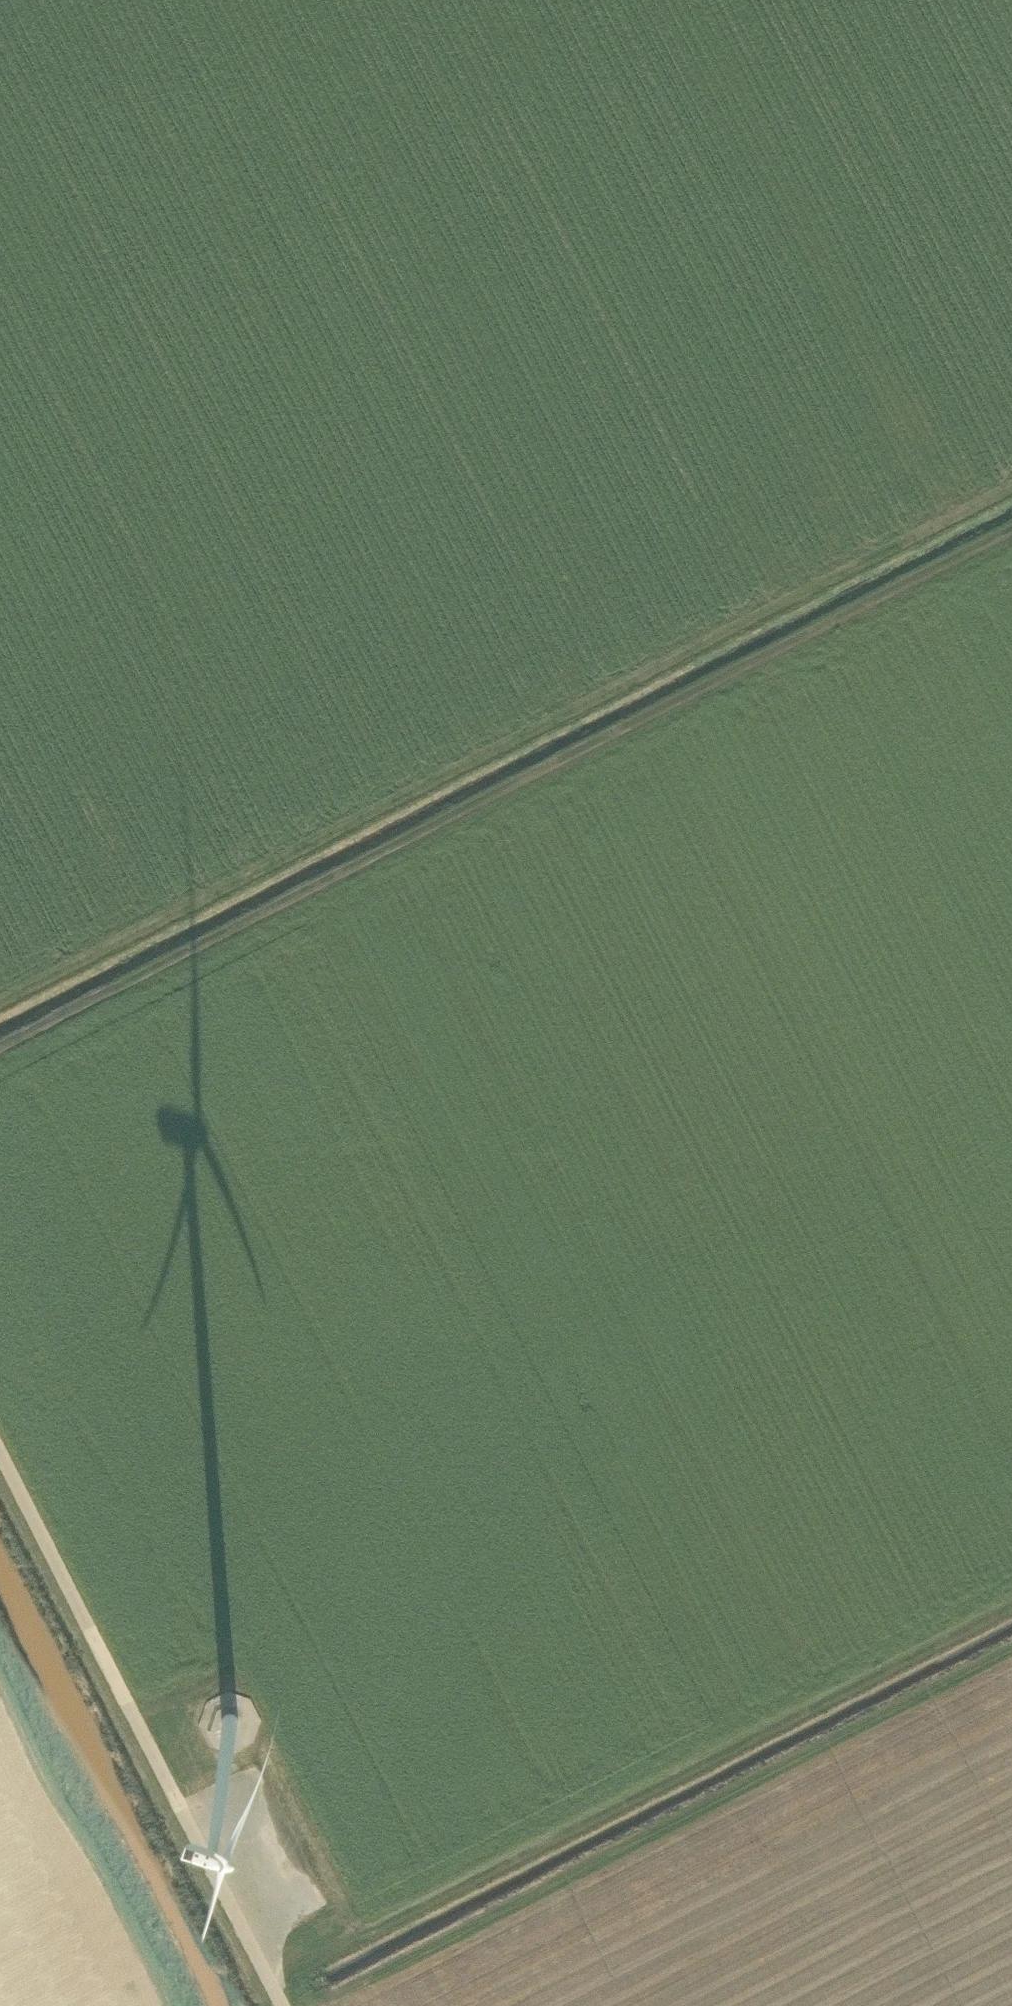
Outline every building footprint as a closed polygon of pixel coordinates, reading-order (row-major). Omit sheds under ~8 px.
[(221,1722),(221,1723),(221,1724),(221,1725),(221,1726),(222,1726),(222,1727),(223,1728),(223,1729),(224,1729),(225,1729),(225,1730),(226,1730),(227,1730),(228,1730),(229,1730),(230,1730),(231,1730),(232,1730),(233,1729),(234,1729),(234,1728),(235,1728),(235,1727),(236,1726),(236,1725),(236,1724),(237,1724),(237,1723),(237,1722),(237,1721),(236,1720),(236,1719),(236,1718),(235,1718),(235,1717),(234,1717),(234,1716),(233,1716),(233,1715),(232,1715),(231,1715),(231,1714),(230,1714),(229,1714),(228,1714),(227,1714),(226,1714),(226,1715),(225,1715),(224,1716),(223,1716),(222,1717),(222,1718),(221,1719),(221,1720),(221,1721),(221,1722)]
